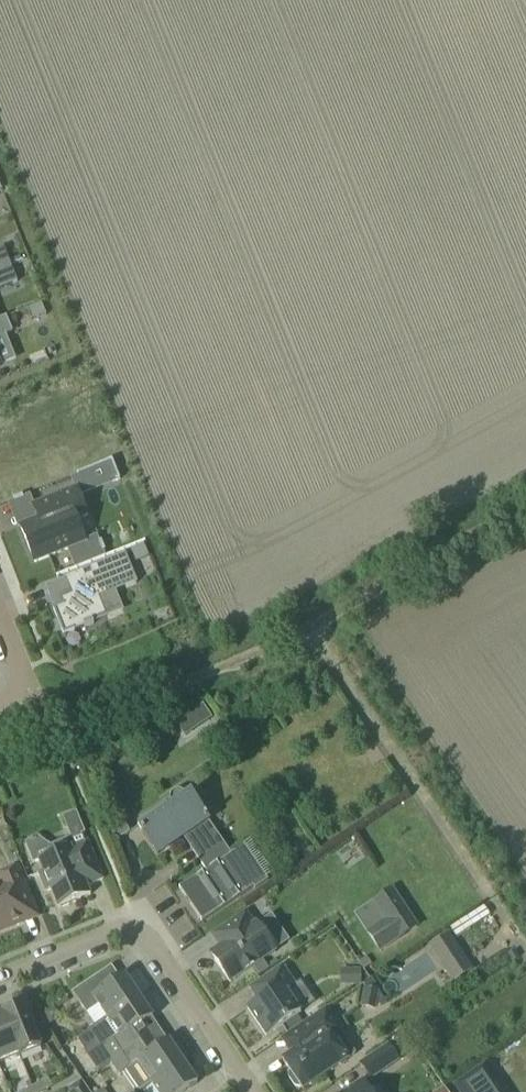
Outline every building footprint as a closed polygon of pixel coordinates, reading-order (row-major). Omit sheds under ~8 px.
[(11,265),(4,248),(0,249),(0,269),(11,265)] [(17,282),(11,265),(0,269),(0,289),(17,282)] [(42,304),(28,309),(32,320),(46,315),(42,304)] [(13,332),(6,316),(0,319),(0,337),(13,332)] [(120,479),(112,459),(77,474),(85,493),(120,479)] [(39,520),(20,527),(35,563),(86,542),(77,520),(88,516),(77,488),(38,504),(38,505),(42,515),(38,517),(39,520)] [(143,545),(132,550),(136,561),(148,557),(143,545)] [(84,627),(84,628),(94,624),(93,621),(106,616),(107,616),(100,598),(108,595),(105,589),(134,577),(136,583),(137,583),(126,554),(65,578),(71,595),(61,599),(63,605),(53,609),(64,635),(84,627)] [(183,791),(180,790),(178,790),(177,791),(173,793),(172,794),(171,795),(170,796),(170,798),(170,801),(170,803),(171,804),(175,811),(142,834),(157,855),(183,837),(206,871),(185,884),(191,892),(187,895),(192,901),(195,899),(208,918),(254,887),(255,889),(268,880),(244,844),(231,853),(210,823),(212,822),(195,797),(192,799),(188,794),(186,792),(185,791),(183,791)] [(64,817),(72,838),(84,833),(76,812),(64,817)] [(108,821),(117,839),(131,833),(122,815),(108,821)] [(88,841),(39,861),(43,872),(39,874),(46,891),(51,889),(58,909),(91,895),(87,886),(103,879),(88,841)] [(0,890),(0,932),(38,917),(18,868),(0,875),(0,885),(2,890),(0,890)] [(417,927),(393,891),(374,903),(387,921),(368,933),(380,951),(417,927)] [(211,954),(230,983),(253,967),(259,975),(269,969),(264,961),(278,952),(257,922),(255,923),(247,911),(212,935),(220,948),(211,954)] [(463,956),(443,969),(452,983),(472,970),(463,956)] [(247,1008),(267,1037),(302,1013),(288,991),(297,985),(283,965),(250,988),(258,1001),(247,1008)] [(341,985),(361,985),(362,970),(341,969),(341,985)] [(100,1007),(107,1018),(139,997),(124,976),(103,990),(94,978),(71,993),(72,994),(73,993),(88,1015),(100,1007)] [(361,1007),(376,1010),(380,990),(365,987),(361,1007)] [(102,1070),(112,1063),(117,1059),(152,1036),(144,1024),(152,1019),(153,1019),(139,997),(107,1018),(90,1030),(99,1042),(85,1051),(99,1072),(102,1070)] [(2,1014),(2,1015),(3,1014),(20,1055),(19,1056),(19,1057),(42,1047),(24,1005),(2,1014)] [(52,1007),(43,1014),(50,1024),(59,1018),(52,1007)] [(289,1078),(295,1086),(301,1088),(303,1090),(348,1059),(335,1040),(344,1034),(327,1009),(290,1034),(300,1048),(282,1060),(290,1072),(289,1078)] [(2,1015),(0,1016),(0,1064),(19,1056),(20,1055),(3,1014),(2,1015)] [(182,1061),(187,1058),(178,1045),(173,1048),(168,1041),(167,1041),(168,1042),(160,1047),(152,1036),(117,1059),(112,1063),(120,1076),(127,1071),(141,1091),(151,1084),(183,1062),(182,1061)] [(359,1064),(371,1081),(400,1061),(389,1044),(359,1064)] [(151,1084),(156,1091),(185,1091),(197,1084),(183,1062),(151,1084)] [(454,1086),(458,1091),(505,1091),(486,1065),(454,1086)] [(67,1091),(90,1091),(81,1080),(65,1089),(67,1091)] [(33,1087),(35,1091),(43,1091),(49,1089),(45,1081),(33,1087)] [(364,1081),(348,1091),(371,1091),(364,1081)]
